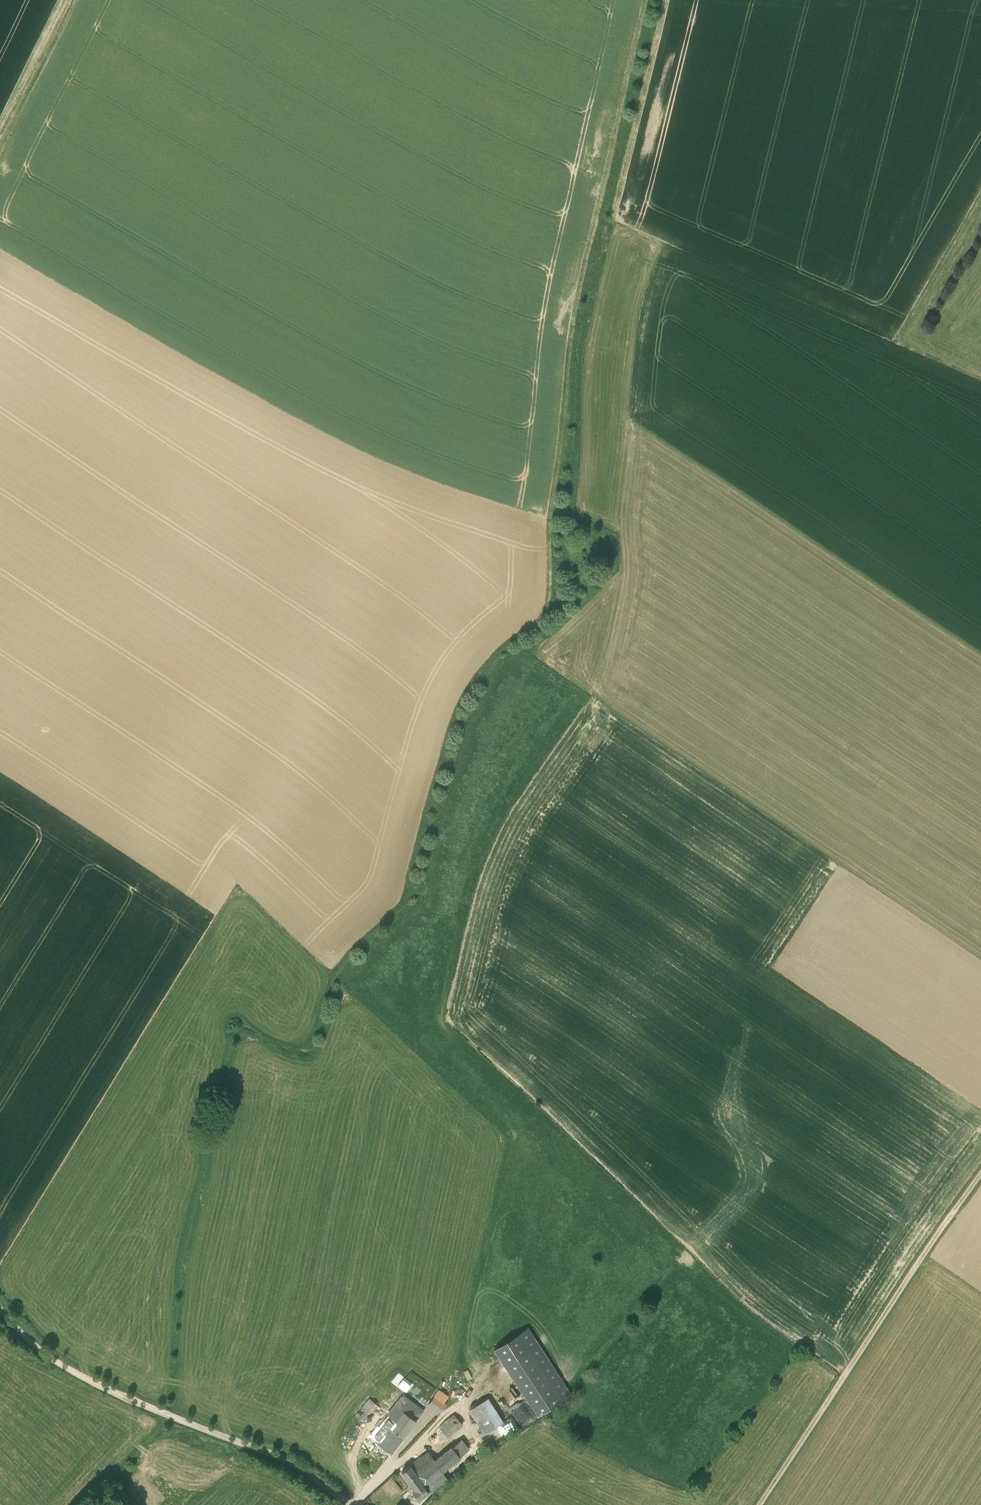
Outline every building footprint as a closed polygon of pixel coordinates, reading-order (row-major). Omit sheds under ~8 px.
[(411,1385),(403,1379),(398,1385),(406,1391),(411,1385)] [(533,1409),(538,1416),(563,1400),(551,1381),(526,1398),(533,1409)] [(438,1389),(428,1404),(440,1413),(446,1404),(444,1402),(448,1396),(438,1389)] [(371,1435),(381,1443),(391,1452),(391,1451),(392,1452),(393,1451),(392,1451),(395,1446),(396,1446),(397,1444),(398,1444),(397,1444),(403,1436),(392,1428),(406,1411),(410,1415),(416,1407),(410,1402),(411,1400),(404,1395),(371,1435)] [(484,1433),(504,1421),(488,1397),(469,1409),(484,1433)] [(358,1416),(364,1422),(378,1405),(369,1398),(356,1414),(358,1416)] [(406,1411),(392,1428),(403,1436),(423,1412),(416,1407),(410,1415),(406,1411)] [(456,1412),(441,1426),(451,1436),(466,1422),(456,1412)] [(429,1490),(446,1476),(442,1472),(461,1456),(460,1455),(469,1446),(462,1437),(452,1446),(451,1445),(435,1458),(429,1450),(410,1464),(429,1490)] [(418,1499),(429,1490),(410,1464),(402,1471),(415,1489),(412,1491),(418,1499)]
